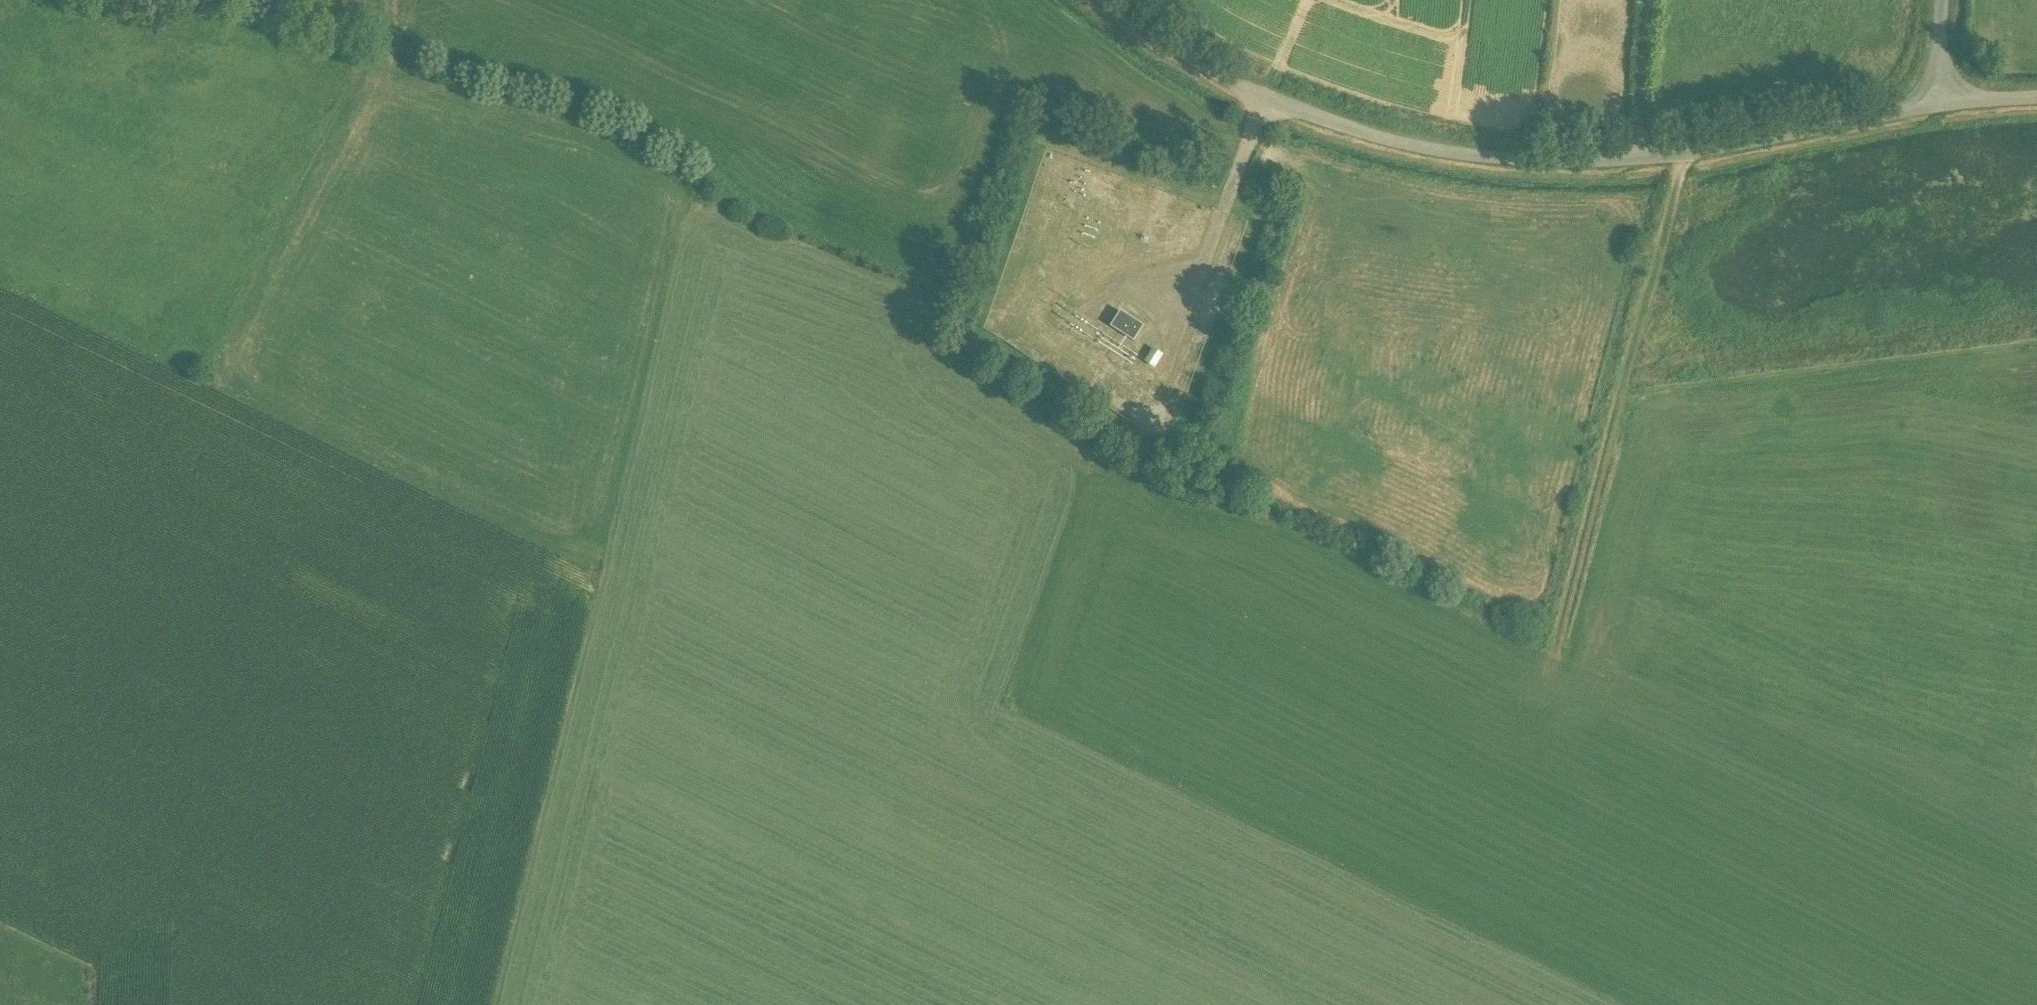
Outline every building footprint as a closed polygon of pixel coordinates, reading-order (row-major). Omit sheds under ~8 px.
[(1133,341),(1143,325),(1119,311),(1110,326),(1133,341)] [(1154,368),(1162,355),(1153,348),(1144,361),(1154,368)]
